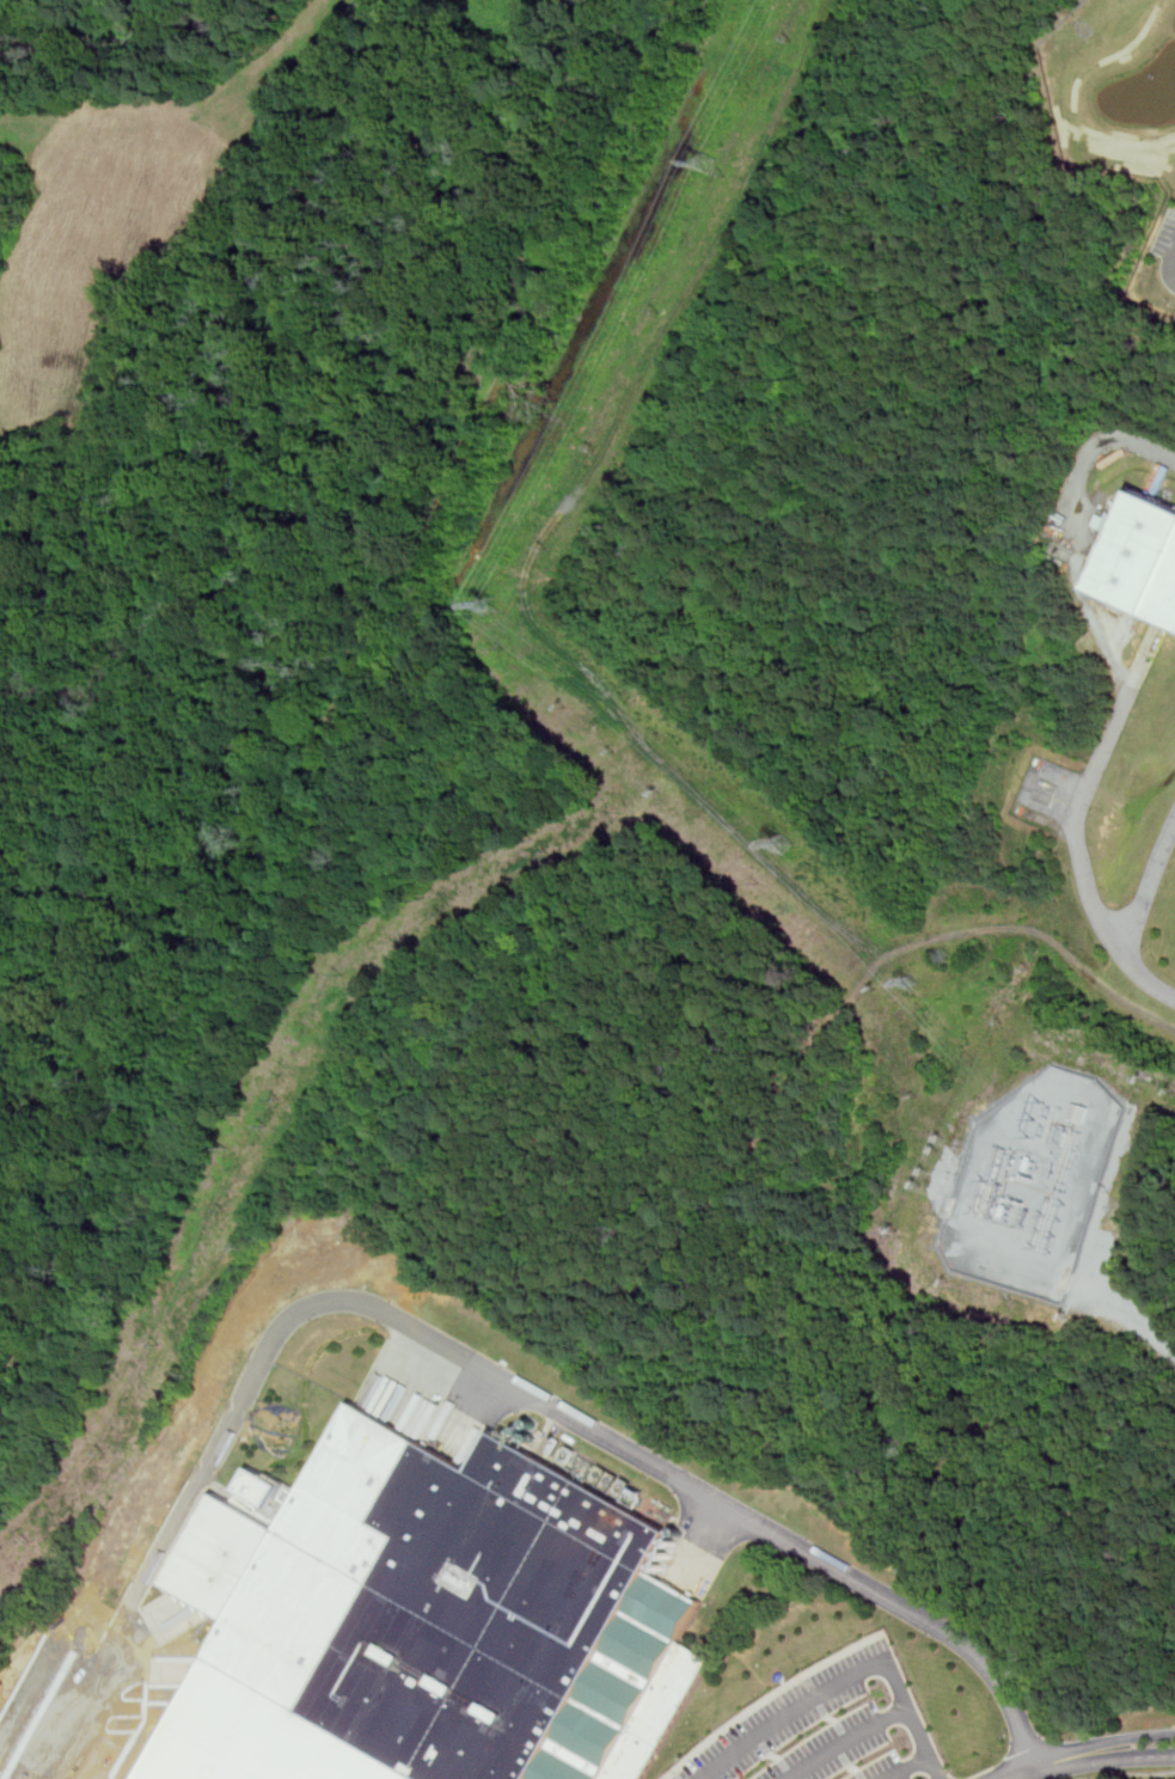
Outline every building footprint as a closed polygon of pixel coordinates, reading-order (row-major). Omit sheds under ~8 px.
[(1144,489),(1174,503),(1174,622),(1098,587),(1144,489)] [(1089,1108),(1072,1101),(1066,1118),(1082,1125),(1089,1108)] [(712,1662),(646,1778),(424,1778),(245,1677),(212,1658),(284,1530),(234,1502),(253,1468),(302,1496),(355,1404),(478,1473),(501,1435),(677,1535),(655,1575),(705,1603),(683,1644),(712,1662)] [(899,1572),(904,1565),(916,1571),(912,1579),(899,1572)] [(190,1670),(374,1778),(126,1778),(190,1670)]
